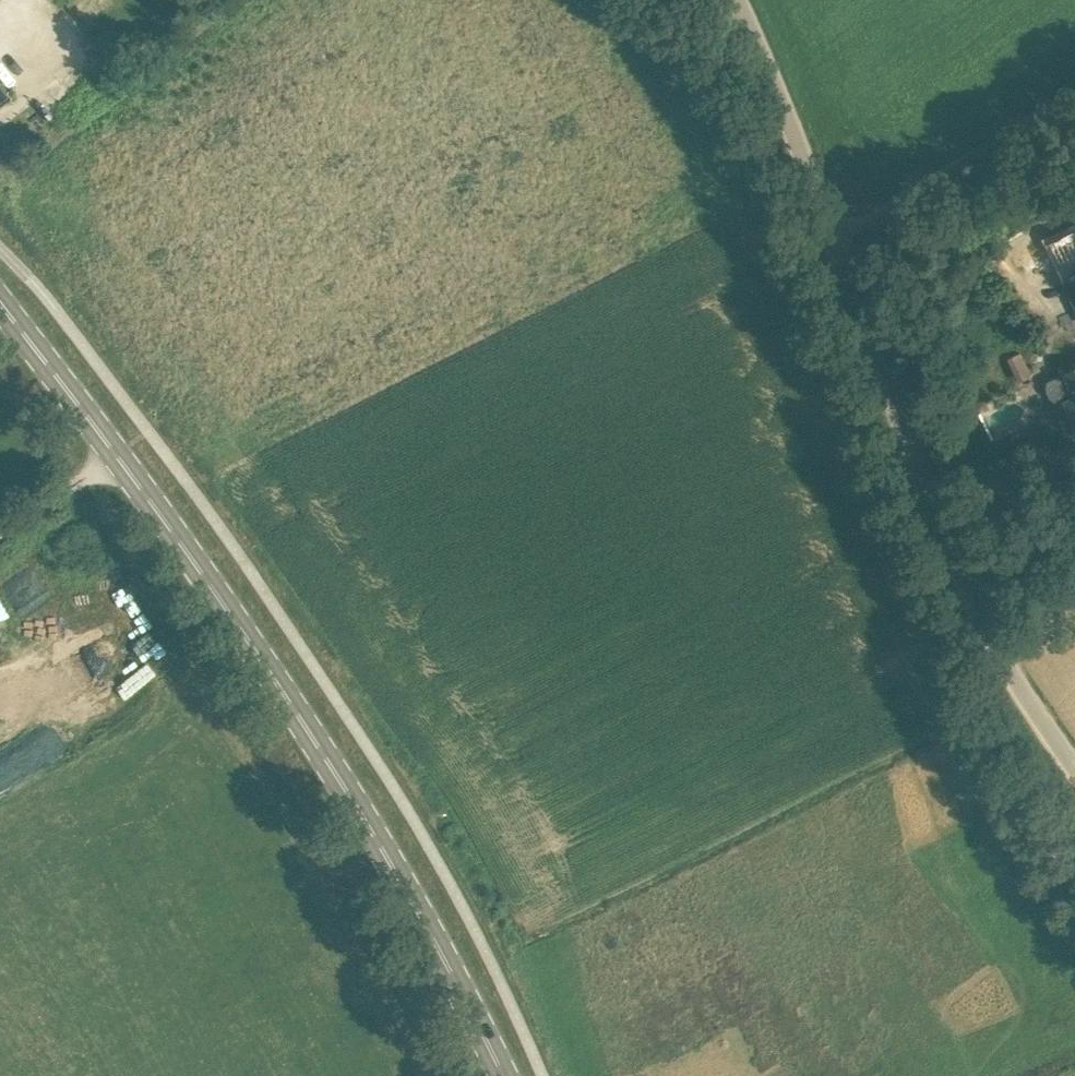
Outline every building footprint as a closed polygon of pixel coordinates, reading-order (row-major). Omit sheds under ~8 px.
[(12,96),(0,80),(0,106),(12,96)] [(1064,284),(1074,307),(1074,279),(1064,284)] [(1019,347),(1004,355),(1019,383),(1034,376),(1019,347)] [(1074,422),(1074,369),(1066,374),(1051,381),(1051,391),(1053,395),(1062,399),(1063,398),(1074,422)]
